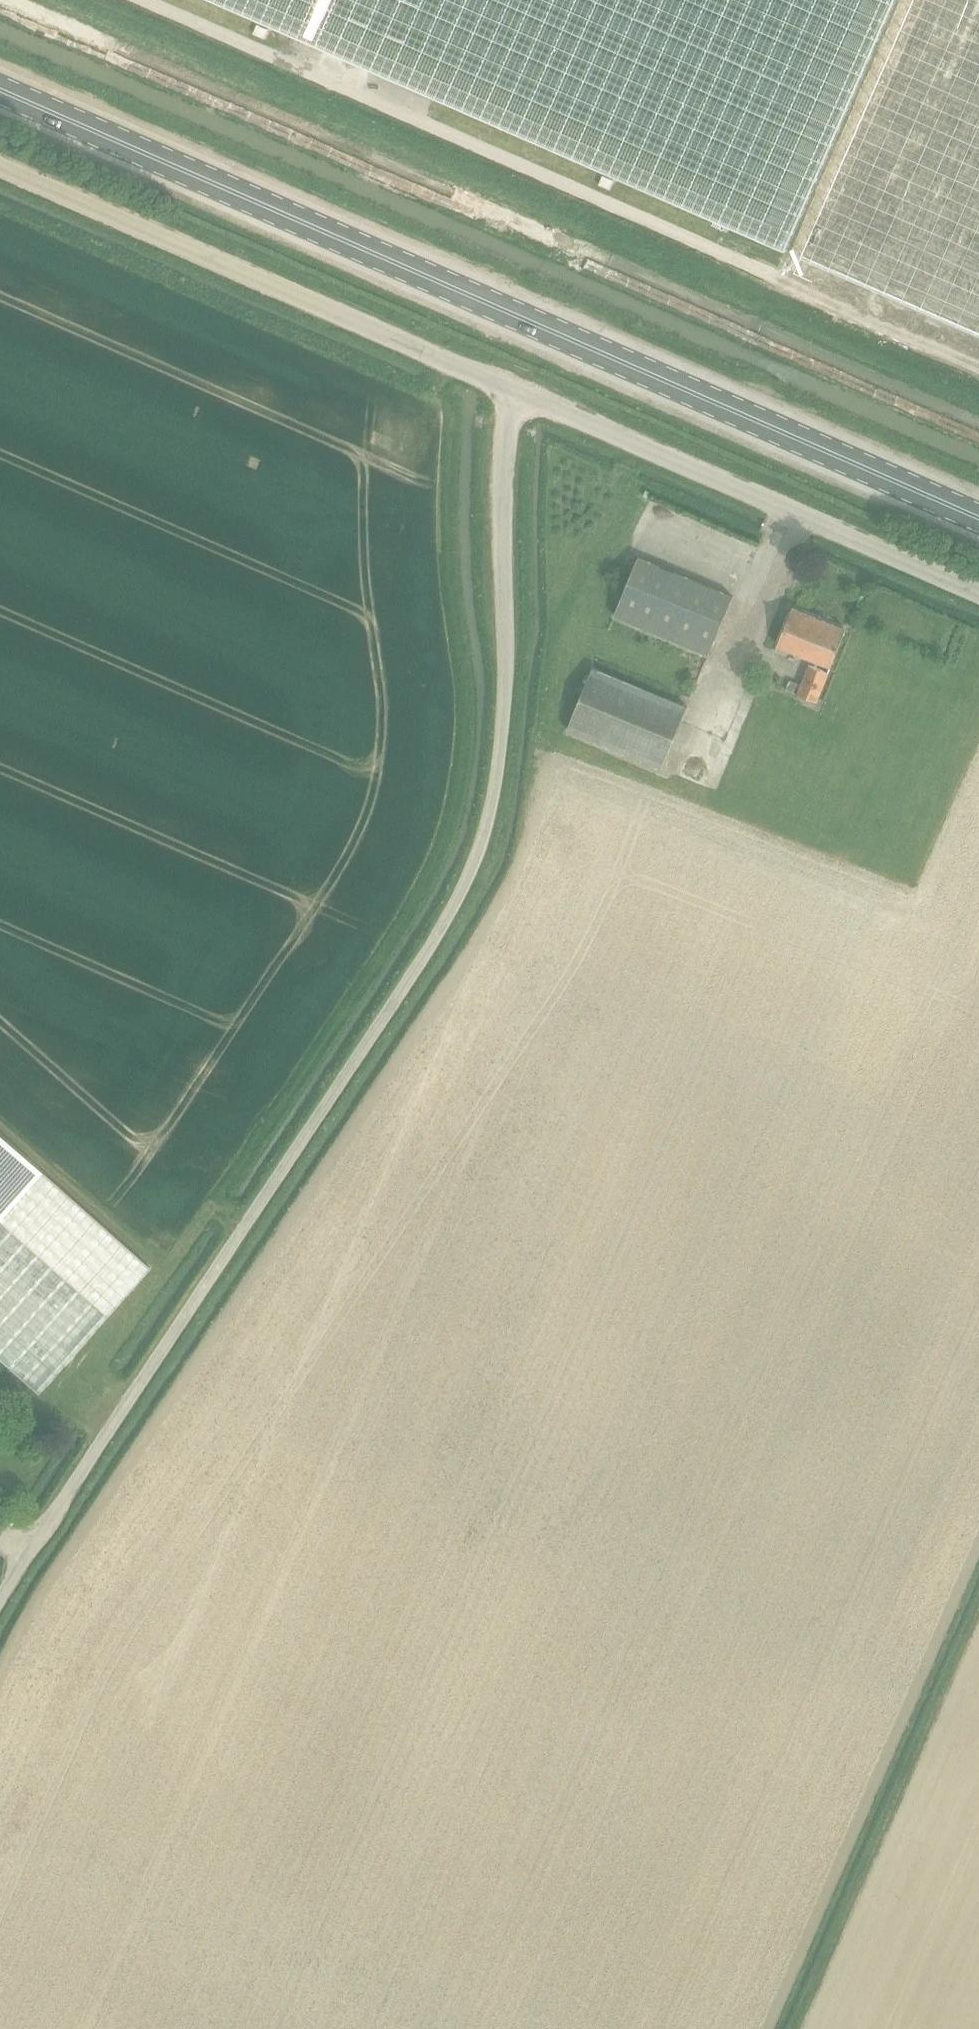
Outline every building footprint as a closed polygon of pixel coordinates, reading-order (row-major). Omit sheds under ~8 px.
[(786,250),(895,0),(213,0),(786,250)] [(615,616),(633,624),(709,655),(734,597),(639,558),(615,616)] [(832,667),(839,648),(847,630),(793,608),(778,645),(832,667)] [(817,702),(829,673),(810,665),(801,686),(790,681),(786,690),(817,702)] [(663,769),(670,751),(688,708),(593,668),(568,730),(663,769)] [(38,1392),(150,1267),(0,1133),(0,1359),(38,1392)]
